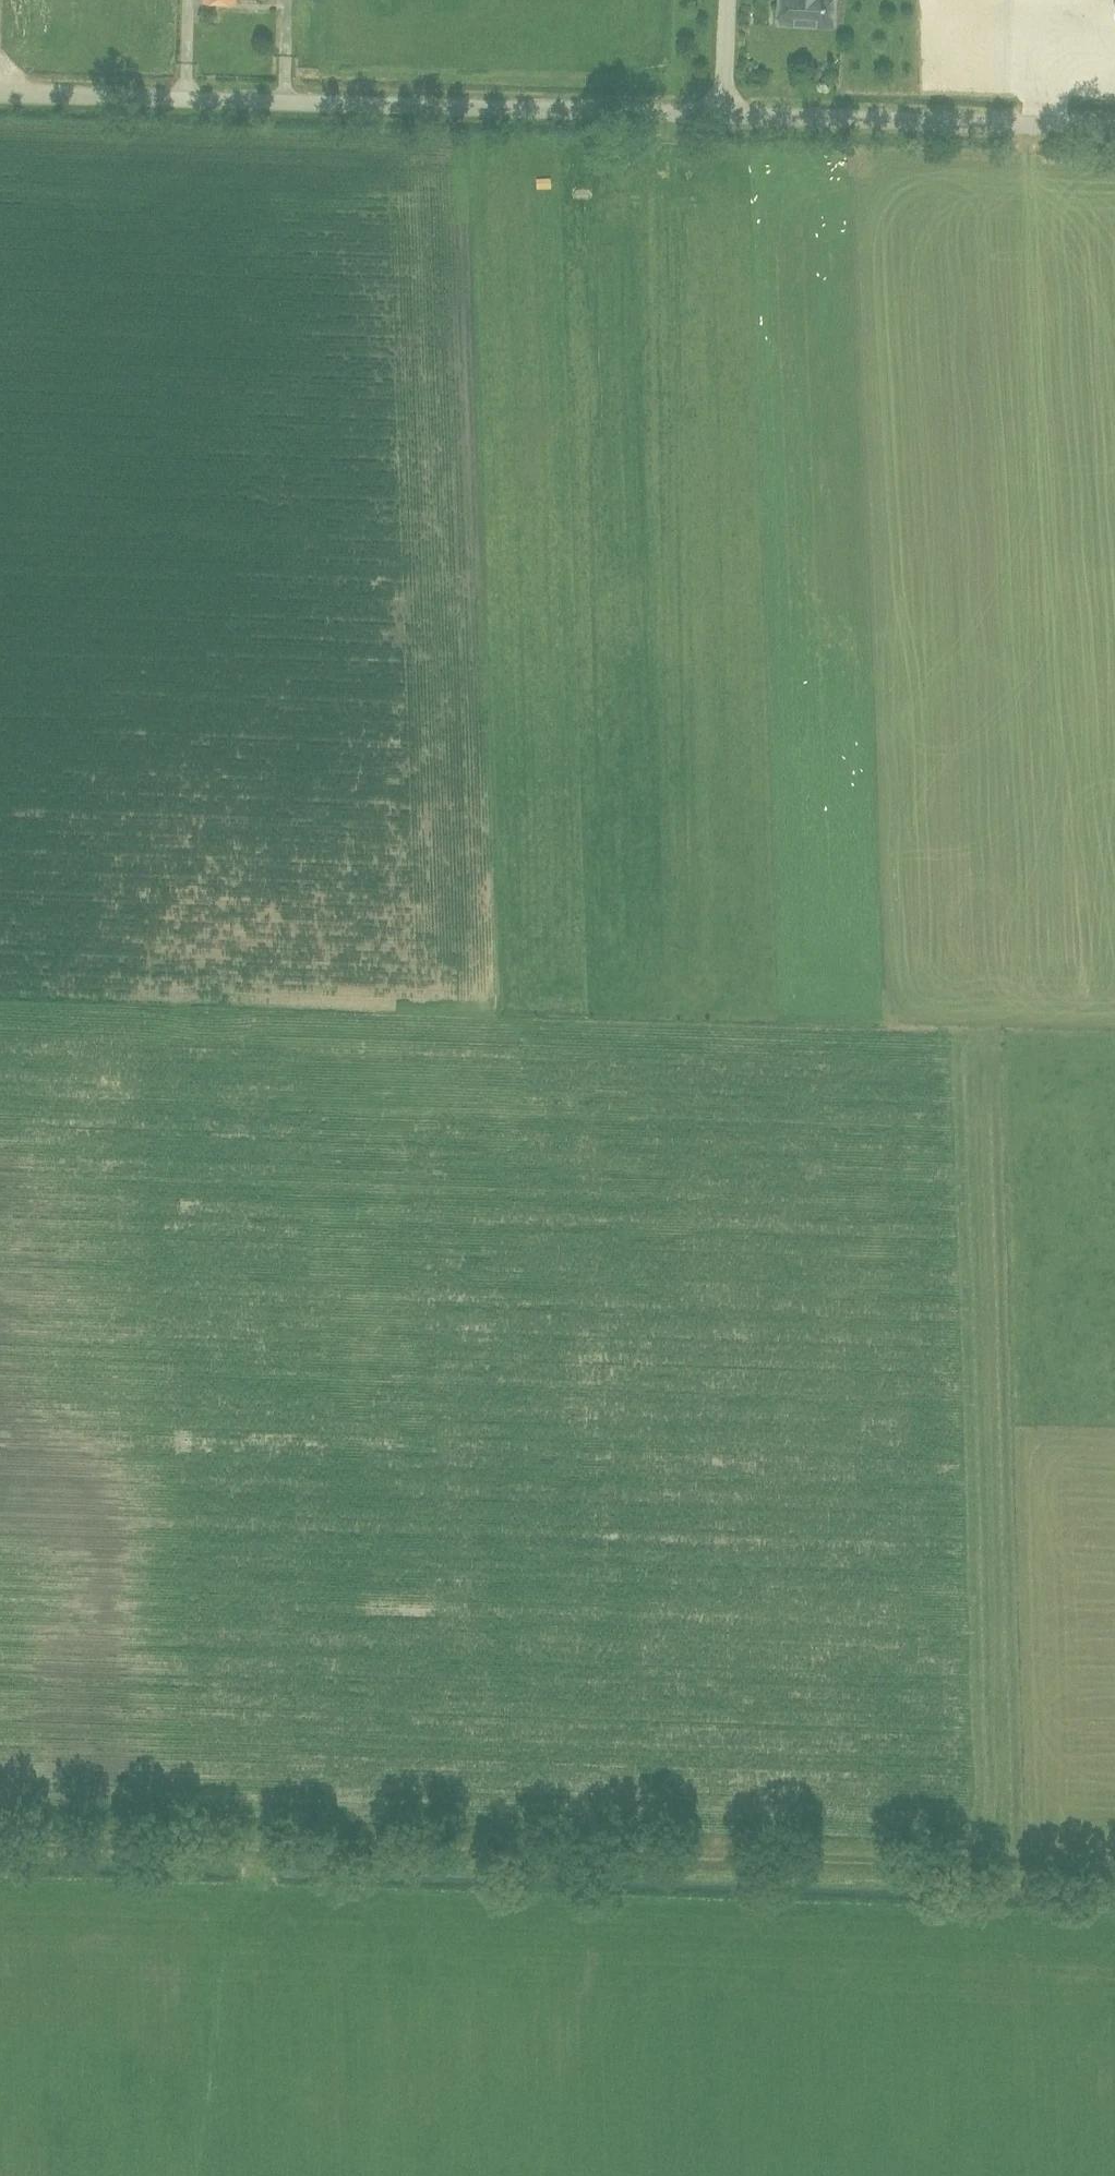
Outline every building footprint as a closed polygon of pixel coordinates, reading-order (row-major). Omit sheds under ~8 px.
[(834,0),(780,0),(779,24),(832,26),(834,0)]
